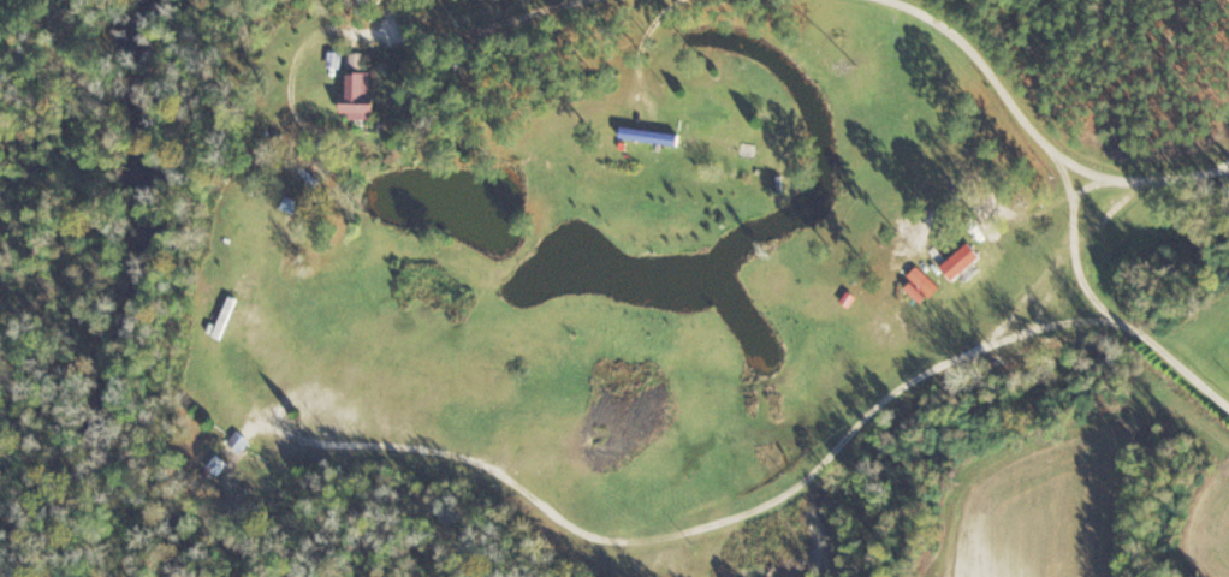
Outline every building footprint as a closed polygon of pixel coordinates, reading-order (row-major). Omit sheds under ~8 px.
[(378,72),(351,72),(352,116),(379,115),(378,72)] [(996,237),(979,214),(971,219),(988,243),(996,237)] [(232,442),(245,452),(255,441),(242,431),(232,442)] [(232,462),(222,456),(214,467),(225,473),(232,462)]
